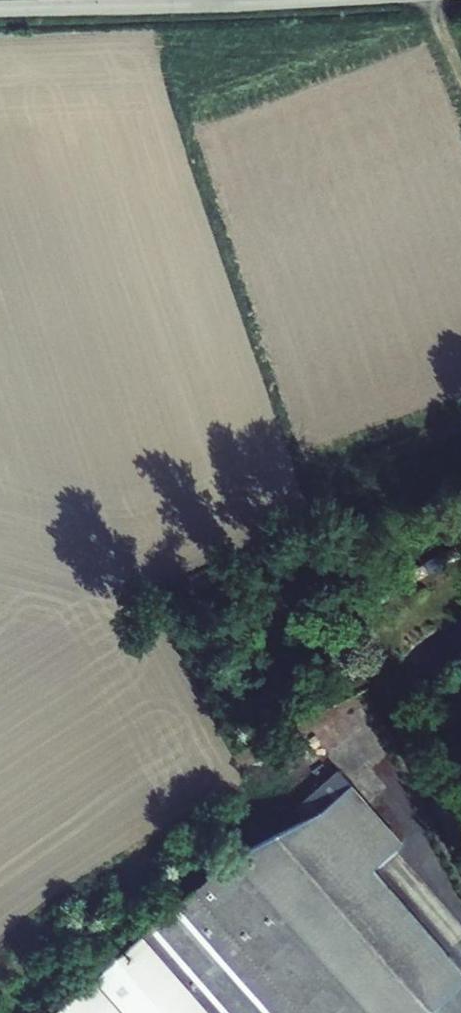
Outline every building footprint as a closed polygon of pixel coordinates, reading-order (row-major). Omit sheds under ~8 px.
[(460,1009),(460,959),(394,877),(424,852),(375,794),(343,819),(255,862),(170,930),(256,1012),(456,1012),(460,1009)] [(170,930),(72,1012),(256,1012),(170,930)]
